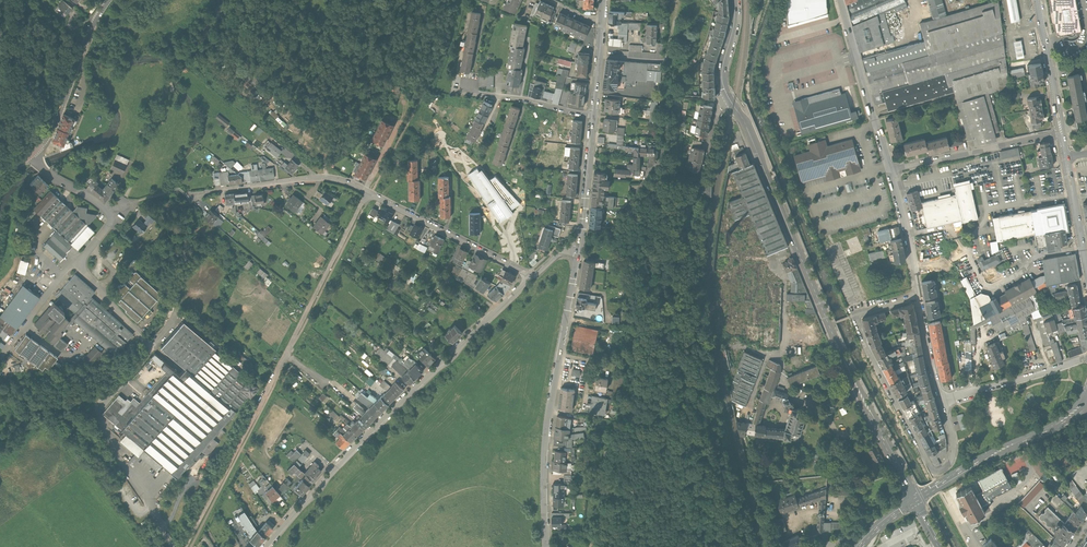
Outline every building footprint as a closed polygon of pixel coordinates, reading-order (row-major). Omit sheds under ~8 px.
[(504,8),(516,14),(523,0),(508,0),(504,8)] [(728,0),(723,0),(717,6),(718,13),(730,15),(728,0)] [(786,2),(787,25),(788,27),(808,22),(807,19),(806,0),(787,0),(786,2)] [(808,22),(828,16),(827,14),(826,0),(806,0),(807,19),(808,22)] [(888,112),(953,93),(954,92),(969,141),(975,140),(977,146),(999,140),(986,95),(1010,88),(999,1),(945,15),(941,0),(926,0),(931,19),(920,23),(924,41),(895,50),(885,12),(906,2),(905,0),(845,0),(851,26),(874,104),(876,105),(885,102),(888,112)] [(1016,0),(1007,0),(1012,22),(1016,21),(1020,21),(1017,3),(1016,0)] [(1053,11),(1051,13),(1052,21),(1055,22),(1057,31),(1062,34),(1080,30),(1074,0),(1051,0),(1053,11)] [(59,7),(67,14),(72,8),(63,1),(59,7)] [(584,1),(580,1),(579,3),(579,8),(594,9),(595,2),(584,1)] [(539,6),(535,13),(542,16),(547,5),(540,2),(539,6)] [(535,13),(539,6),(535,4),(530,13),(534,15),(535,13)] [(554,8),(547,5),(542,16),(548,20),(554,8)] [(467,31),(478,34),(481,20),(480,20),(481,14),(470,12),(466,31),(467,31)] [(624,12),(612,12),(611,24),(617,24),(623,24),(623,23),(624,12)] [(649,13),(624,12),(623,23),(629,24),(640,24),(649,23),(649,13)] [(567,17),(559,13),(554,26),(561,29),(567,17)] [(730,15),(718,13),(717,16),(715,16),(714,20),(717,21),(728,23),(730,15)] [(575,20),(567,17),(561,29),(569,33),(575,20)] [(582,23),(575,20),(569,33),(577,36),(582,23)] [(728,23),(717,21),(717,23),(715,23),(714,27),(716,28),(726,31),(728,23)] [(590,27),(582,23),(577,36),(584,39),(590,27)] [(623,24),(617,24),(617,29),(619,29),(618,39),(621,39),(621,42),(626,42),(628,30),(640,30),(640,24),(629,24),(623,23),(623,24)] [(509,45),(511,46),(523,48),(527,28),(513,25),(509,45)] [(658,25),(647,25),(647,42),(658,42),(658,25)] [(726,31),(716,28),(715,31),(713,30),(712,34),(714,35),(724,38),(726,31)] [(478,34),(467,31),(463,50),(464,50),(474,52),(478,34)] [(724,38),(714,35),(713,38),(711,38),(710,42),(712,42),(711,45),(721,48),(724,38)] [(618,39),(610,38),(609,46),(621,47),(621,42),(621,39),(618,39)] [(1020,41),(1012,42),(1015,58),(1023,56),(1020,41)] [(578,45),(572,42),(569,49),(575,52),(578,45)] [(721,48),(711,45),(710,49),(708,48),(707,51),(708,52),(707,55),(718,58),(721,48)] [(511,46),(507,67),(509,67),(520,70),(524,48),(523,48),(511,46)] [(475,52),(474,52),(464,50),(459,71),(471,73),(475,52)] [(576,63),(578,63),(589,64),(589,55),(580,54),(579,60),(576,60),(576,63)] [(715,67),(718,58),(707,55),(707,56),(706,55),(705,58),(706,59),(704,64),(715,67)] [(571,61),(559,58),(558,63),(570,66),(571,61)] [(619,60),(606,59),(603,87),(620,88),(621,73),(617,73),(617,69),(620,69),(621,63),(619,63),(619,60)] [(662,64),(619,60),(619,63),(621,63),(620,69),(617,69),(617,73),(621,73),(620,88),(624,89),(624,86),(632,87),(632,84),(637,85),(637,81),(649,82),(650,72),(661,73),(662,64)] [(589,64),(578,63),(577,76),(587,77),(589,64)] [(1043,63),(1028,65),(1029,70),(1032,70),(1033,76),(1044,74),(1043,63)] [(703,70),(703,74),(714,73),(714,71),(715,67),(704,64),(703,67),(702,68),(702,70),(703,70)] [(1072,65),(1065,66),(1067,76),(1074,75),(1072,65)] [(520,70),(509,67),(505,85),(512,86),(519,88),(523,70),(520,70)] [(1046,82),(1044,74),(1033,76),(1034,79),(1030,79),(1031,86),(1044,84),(1044,82),(1046,82)] [(1084,96),(1079,74),(1074,75),(1067,76),(1071,98),(1084,96)] [(556,89),(562,90),(566,77),(561,76),(557,75),(556,89)] [(535,84),(535,86),(543,88),(542,93),(545,93),(547,83),(537,80),(535,84)] [(587,83),(576,81),(575,83),(571,83),(570,90),(574,91),(574,93),(585,94),(587,83)] [(543,88),(535,86),(533,91),(532,96),(541,98),(542,93),(543,88)] [(714,87),(703,88),(704,94),(702,94),(702,98),(714,100),(715,97),(714,87)] [(860,118),(858,111),(853,112),(847,93),(843,94),(841,88),(793,102),(802,134),(860,118)] [(556,89),(552,103),(558,105),(562,90),(556,89)] [(585,94),(574,93),(573,104),(584,105),(585,94)] [(1084,96),(1071,98),(1075,119),(1086,117),(1086,114),(1084,96)] [(1040,98),(1028,100),(1031,113),(1045,111),(1044,106),(1045,105),(1045,102),(1043,101),(1040,102),(1040,98)] [(609,99),(606,99),(605,105),(620,107),(621,100),(609,99)] [(494,107),(484,102),(475,119),(476,119),(485,124),(494,107)] [(620,107),(605,105),(604,112),(621,114),(621,107),(620,107)] [(520,110),(511,106),(504,124),(505,125),(514,128),(520,110)] [(713,108),(700,106),(699,113),(711,115),(713,108)] [(1046,116),(1045,111),(1031,113),(1033,127),(1045,125),(1045,121),(1047,121),(1048,119),(1048,117),(1046,116)] [(218,113),(215,117),(226,126),(229,122),(218,113)] [(711,115),(699,113),(697,120),(710,123),(711,115)] [(73,133),(78,120),(65,115),(59,127),(73,133)] [(383,117),(381,122),(381,123),(378,130),(388,134),(391,127),(392,127),(394,122),(383,117)] [(898,117),(885,121),(891,142),(904,139),(898,117)] [(1082,118),(1075,119),(1077,130),(1084,129),(1082,118)] [(485,124),(476,119),(466,138),(476,143),(486,124),(485,124)] [(618,120),(604,119),(603,130),(616,131),(617,127),(618,120)] [(710,123),(697,120),(696,127),(708,130),(710,123)] [(583,122),(574,121),(571,142),(581,143),(583,122)] [(505,125),(498,143),(499,144),(508,147),(515,128),(514,128),(505,125)] [(59,127),(53,142),(66,148),(73,133),(59,127)] [(624,127),(617,127),(616,131),(616,135),(617,135),(624,135),(624,127)] [(708,130),(696,127),(695,134),(707,137),(708,130)] [(242,138),(229,128),(227,131),(239,141),(242,138)] [(388,134),(378,130),(375,135),(371,142),(382,147),(386,140),(385,139),(388,134)] [(948,139),(950,147),(962,144),(960,136),(948,139)] [(947,137),(926,142),(928,151),(928,154),(950,149),(947,137)] [(906,144),(909,156),(928,151),(926,142),(925,139),(906,144)] [(802,182),(825,176),(826,180),(860,170),(852,140),(828,147),(826,140),(809,144),(811,152),(796,155),(802,182)] [(702,144),(693,142),(693,145),(695,146),(694,149),(700,151),(702,144)] [(1044,146),(1043,146),(1045,157),(1056,156),(1053,142),(1044,143),(1044,146)] [(281,152),(271,143),(266,149),(277,157),(281,152)] [(499,144),(492,163),(502,167),(509,147),(508,147),(499,144)] [(641,146),(618,145),(618,148),(621,149),(625,150),(633,151),(633,156),(639,157),(639,155),(640,155),(641,146)] [(581,148),(570,147),(568,169),(578,170),(581,148)] [(743,148),(733,152),(736,157),(745,153),(743,148)] [(1018,148),(1000,151),(1002,159),(1020,155),(1018,148)] [(700,151),(694,149),(693,153),(690,152),(689,160),(691,161),(701,163),(704,152),(700,151)] [(363,159),(360,165),(371,170),(373,165),(374,165),(377,158),(366,152),(362,159),(363,159)] [(745,153),(736,157),(737,160),(734,161),(735,163),(729,166),(727,174),(733,172),(750,164),(745,153)] [(216,164),(220,160),(215,155),(211,159),(216,164)] [(627,169),(640,170),(640,157),(639,157),(633,156),(633,164),(627,163),(627,169)] [(1057,165),(1056,156),(1045,157),(1041,158),(1042,168),(1057,165)] [(238,161),(235,163),(232,158),(225,163),(230,169),(234,165),(238,170),(242,167),(238,161)] [(126,166),(114,160),(111,168),(123,174),(126,166)] [(299,166),(292,160),(288,166),(284,162),(282,166),(292,174),(299,166)] [(418,160),(407,160),(408,180),(409,180),(418,180),(418,160)] [(701,163),(691,161),(691,164),(688,163),(687,166),(690,167),(689,170),(698,173),(701,163)] [(788,246),(761,182),(753,163),(750,164),(733,172),(743,196),(731,202),(729,201),(728,206),(730,207),(736,220),(750,215),(767,255),(788,246)] [(263,170),(257,171),(257,166),(252,166),(252,171),(246,172),(248,182),(256,181),(256,182),(266,180),(274,179),(273,169),(266,170),(265,164),(262,165),(263,170)] [(371,170),(360,165),(359,168),(358,168),(353,177),(365,182),(369,173),(371,170)] [(476,169),(469,174),(500,222),(513,214),(511,210),(520,204),(495,176),(489,180),(482,169),(478,172),(476,169)] [(606,172),(594,171),(592,195),(603,196),(604,196),(605,188),(608,188),(609,179),(605,179),(606,172)] [(239,176),(228,177),(228,173),(220,174),(220,180),(221,186),(243,183),(242,179),(239,176)] [(578,175),(568,174),(566,195),(576,196),(578,175)] [(48,185),(38,176),(38,175),(30,184),(34,187),(33,188),(36,191),(37,190),(41,194),(49,185),(48,185)] [(449,177),(439,177),(439,197),(440,197),(449,197),(449,177)] [(103,190),(96,185),(98,183),(91,178),(87,183),(93,188),(90,192),(104,203),(109,195),(103,190)] [(111,180),(103,190),(109,195),(118,185),(111,180)] [(418,180),(409,180),(409,200),(420,200),(419,180),(418,180)] [(957,196),(922,204),(923,208),(924,216),(922,217),(923,223),(926,222),(928,231),(934,230),(933,227),(963,220),(963,223),(977,220),(969,182),(954,185),(957,196)] [(701,196),(711,197),(712,184),(702,183),(701,196)] [(73,228),(81,219),(73,211),(50,191),(42,200),(59,215),(73,228)] [(907,194),(912,211),(923,208),(922,204),(918,191),(907,194)] [(330,196),(324,193),(322,195),(320,200),(319,200),(328,206),(333,198),(330,196)] [(248,194),(234,195),(235,204),(249,203),(248,196),(248,194)] [(234,195),(225,196),(226,205),(232,204),(235,204),(234,195)] [(263,195),(254,196),(255,206),(264,205),(263,195)] [(603,196),(592,195),(591,205),(602,206),(603,196)] [(302,203),(293,196),(286,206),(295,213),(302,203)] [(449,197),(440,197),(440,217),(451,217),(451,197),(449,197)] [(59,215),(42,200),(34,209),(51,224),(59,215)] [(571,201),(561,200),(559,221),(569,222),(571,201)] [(235,204),(232,204),(233,208),(230,211),(237,217),(239,215),(236,213),(235,204)] [(1066,204),(994,216),(998,241),(1034,235),(1036,249),(1047,247),(1045,233),(1067,230),(1070,229),(1066,204)] [(602,206),(591,205),(589,226),(600,227),(602,206)] [(77,208),(73,211),(81,219),(88,225),(94,218),(96,218),(96,215),(86,213),(87,208),(77,206),(77,208)] [(223,209),(219,206),(215,211),(220,214),(223,209)] [(378,212),(372,209),(368,217),(373,220),(378,212)] [(392,214),(383,209),(378,217),(388,222),(392,214)] [(214,214),(210,211),(205,218),(212,224),(218,218),(214,215),(214,214)] [(480,234),(480,213),(470,213),(470,234),(480,234)] [(73,228),(59,215),(51,224),(57,230),(64,237),(73,228)] [(143,224),(146,227),(152,220),(147,216),(145,219),(146,220),(143,224)] [(332,222),(325,216),(323,219),(330,225),(332,222)] [(221,221),(218,218),(212,224),(216,227),(221,221)] [(323,219),(321,218),(313,227),(322,235),(330,225),(323,219)] [(88,225),(81,219),(73,228),(64,237),(72,244),(78,250),(95,231),(88,225)] [(143,224),(138,220),(132,227),(140,234),(146,227),(143,224)] [(400,224),(392,220),(387,229),(394,234),(400,224)] [(401,226),(407,229),(410,223),(405,220),(401,226)] [(423,229),(415,225),(414,227),(411,232),(410,234),(418,239),(423,229)] [(548,226),(547,228),(553,230),(551,235),(558,237),(560,230),(548,226)] [(544,227),(538,247),(547,250),(550,240),(551,240),(552,240),(553,238),(552,237),(551,237),(551,235),(553,230),(547,228),(544,227)] [(888,230),(891,240),(901,238),(899,228),(888,230)] [(72,244),(64,237),(57,230),(49,238),(65,251),(72,244)] [(891,240),(888,230),(875,233),(876,240),(880,239),(881,242),(891,240)] [(1069,243),(1067,230),(1045,233),(1047,247),(1048,252),(1060,250),(1059,244),(1069,243)] [(444,240),(435,235),(433,239),(432,239),(430,242),(431,243),(430,244),(436,247),(434,251),(438,253),(440,248),(444,240)] [(67,253),(65,251),(49,238),(43,245),(60,261),(67,253)] [(903,247),(901,238),(891,240),(892,245),(888,245),(889,250),(893,249),(903,247)] [(428,247),(419,242),(416,248),(419,250),(425,253),(428,247)] [(36,251),(35,243),(25,244),(27,252),(36,251)] [(903,247),(893,249),(894,254),(889,255),(890,260),(895,259),(895,261),(906,259),(903,247)] [(468,252),(461,248),(456,256),(460,259),(460,260),(459,260),(457,264),(460,266),(468,252)] [(885,258),(884,251),(870,254),(871,260),(885,258)] [(1042,259),(1045,275),(1047,288),(1059,285),(1079,281),(1074,253),(1042,259)] [(480,257),(475,254),(472,260),(469,265),(471,265),(473,267),(481,271),(486,261),(483,259),(484,258),(481,257),(480,257)] [(256,260),(250,255),(243,265),(249,269),(256,260)] [(997,255),(979,262),(982,269),(1000,261),(997,255)] [(788,259),(789,261),(783,264),(786,272),(797,267),(793,257),(788,259)] [(469,265),(472,260),(467,258),(462,267),(468,270),(471,265),(469,265)] [(20,259),(17,272),(25,274),(28,261),(20,259)] [(594,262),(584,260),(583,268),(593,270),(593,266),(594,266),(594,262)] [(317,268),(308,265),(306,271),(315,274),(317,268)] [(457,276),(462,268),(456,265),(451,273),(457,276)] [(468,270),(462,267),(462,268),(457,276),(463,280),(469,270),(468,270)] [(797,267),(786,272),(790,282),(787,282),(787,292),(808,293),(797,267)] [(593,270),(583,268),(580,287),(590,289),(590,285),(593,270)] [(270,278),(258,269),(254,276),(265,284),(270,278)] [(515,276),(506,271),(503,277),(501,280),(504,281),(510,285),(515,276)] [(161,294),(137,273),(135,273),(134,274),(132,273),(129,277),(130,278),(129,279),(129,281),(133,284),(130,288),(125,285),(123,285),(122,286),(121,286),(120,286),(119,287),(119,289),(117,291),(116,291),(115,292),(115,294),(116,295),(114,297),(119,301),(118,302),(126,309),(125,311),(137,321),(141,317),(143,317),(143,315),(148,309),(150,309),(150,307),(156,300),(158,300),(158,298),(161,294)] [(65,286),(85,303),(90,297),(94,292),(75,275),(65,286)] [(1047,288),(1045,275),(1033,281),(1031,276),(1003,290),(1004,291),(992,297),(999,309),(986,316),(990,323),(996,337),(1005,333),(1006,336),(1021,329),(1020,326),(1027,323),(1032,322),(1030,315),(1032,314),(1034,319),(1034,318),(1042,316),(1034,294),(1047,288)] [(490,282),(482,277),(476,286),(484,292),(490,282)] [(934,279),(922,281),(924,296),(937,294),(935,288),(934,288),(934,286),(935,285),(934,279)] [(510,285),(504,281),(502,283),(501,282),(497,286),(504,293),(510,285)] [(999,309),(992,297),(983,294),(978,297),(968,281),(960,286),(970,302),(972,344),(977,344),(976,330),(990,323),(986,316),(999,309)] [(23,284),(0,315),(0,316),(1,316),(16,327),(17,328),(40,297),(23,284)] [(1070,296),(1084,293),(1083,284),(1068,286),(1069,290),(1070,296)] [(1053,300),(1070,296),(1069,290),(1056,292),(1055,288),(1059,287),(1059,285),(1047,288),(1053,300)] [(85,303),(65,286),(56,297),(75,314),(85,303)] [(504,293),(497,286),(488,294),(496,300),(504,293)] [(469,297),(463,292),(457,299),(463,304),(469,297)] [(591,294),(579,292),(577,305),(597,309),(598,302),(590,301),(591,294)] [(808,294),(787,293),(787,303),(801,304),(801,300),(805,300),(808,308),(806,308),(806,314),(816,314),(808,294)] [(1072,307),(1086,304),(1084,293),(1070,296),(1053,300),(1055,306),(1071,303),(1072,307)] [(132,334),(90,297),(85,303),(75,314),(95,332),(115,349),(117,351),(132,334)] [(937,299),(925,302),(928,317),(940,314),(939,308),(938,308),(937,306),(939,305),(937,299)] [(439,310),(427,300),(422,306),(435,316),(439,310)] [(53,303),(47,311),(58,320),(62,315),(65,312),(53,303)] [(1086,316),(1086,306),(1086,304),(1072,307),(1057,310),(1062,321),(1086,316)] [(912,306),(902,308),(905,317),(905,319),(915,316),(912,306)] [(891,311),(892,318),(900,316),(900,318),(905,317),(902,308),(891,311)] [(47,311),(35,324),(46,334),(50,329),(58,320),(47,311)] [(862,319),(865,327),(875,323),(878,323),(878,321),(881,320),(886,319),(884,313),(862,319)] [(95,332),(75,314),(71,318),(74,320),(91,336),(95,332)] [(58,320),(50,329),(53,331),(47,338),(55,344),(63,334),(62,334),(71,323),(69,321),(62,315),(58,320)] [(1,316),(0,316),(0,317),(0,332),(3,329),(10,335),(16,327),(1,316)] [(915,316),(905,319),(906,323),(904,324),(904,327),(906,327),(906,330),(907,332),(918,330),(915,316)] [(1042,316),(1034,318),(1043,347),(1052,344),(1048,332),(1045,322),(1043,316),(1042,316)] [(1066,330),(1086,327),(1086,316),(1062,321),(1062,322),(1066,330)] [(1055,319),(1045,322),(1048,332),(1058,329),(1057,323),(1055,319)] [(216,351),(183,321),(161,347),(177,360),(186,368),(180,375),(171,368),(164,362),(161,366),(167,371),(149,392),(152,395),(142,406),(137,401),(136,402),(135,401),(131,401),(127,398),(125,400),(119,395),(102,414),(144,450),(139,456),(157,471),(162,466),(177,479),(236,412),(250,396),(241,388),(249,380),(216,351)] [(944,341),(940,321),(929,323),(933,343),(944,341)] [(1060,332),(1066,330),(1062,322),(1057,323),(1058,329),(1060,332)] [(875,323),(865,327),(867,334),(877,331),(875,323)] [(1027,323),(1020,326),(1021,329),(1028,350),(1035,347),(1027,323)] [(462,333),(455,325),(451,328),(450,327),(448,330),(449,331),(446,334),(453,342),(462,333)] [(598,331),(576,326),(571,350),(593,355),(598,331)] [(1066,330),(1068,335),(1079,333),(1080,338),(1086,337),(1086,327),(1066,330)] [(911,345),(920,343),(918,330),(907,332),(903,333),(903,335),(906,334),(907,338),(910,338),(910,341),(911,345)] [(867,334),(871,346),(880,342),(881,341),(877,331),(867,334)] [(115,349),(95,332),(91,336),(111,354),(115,349)] [(39,344),(32,339),(31,337),(30,337),(26,334),(15,349),(18,352),(19,354),(21,354),(27,359),(28,361),(30,360),(36,365),(37,367),(39,367),(42,370),(45,366),(49,369),(57,358),(56,356),(56,355),(54,355),(50,352),(50,350),(48,350),(41,345),(40,343),(39,344)] [(1081,346),(1068,352),(1071,359),(1085,353),(1086,352),(1086,337),(1080,338),(1081,346)] [(947,361),(944,341),(933,343),(936,363),(938,363),(947,361)] [(877,358),(886,353),(880,342),(871,346),(877,358)] [(913,355),(923,353),(920,343),(911,345),(913,355)] [(1002,352),(998,343),(986,348),(995,367),(1007,362),(1004,357),(1008,356),(1005,350),(1002,352)] [(882,367),(892,362),(891,361),(893,360),(891,357),(889,358),(888,356),(891,354),(892,356),(897,353),(901,353),(900,350),(904,349),(904,346),(898,347),(894,349),(886,353),(877,358),(882,367)] [(102,353),(94,347),(84,359),(91,366),(102,353)] [(431,354),(425,347),(420,351),(421,352),(418,355),(428,365),(436,358),(432,353),(431,354)] [(392,357),(380,348),(375,354),(391,368),(395,364),(399,368),(397,370),(402,376),(408,370),(392,357)] [(728,352),(726,351),(719,353),(720,359),(724,375),(731,374),(730,370),(732,370),(728,352)] [(763,359),(744,352),(733,383),(731,391),(728,390),(736,424),(740,424),(741,421),(746,408),(763,359)] [(915,364),(924,362),(923,353),(913,355),(909,356),(910,360),(914,359),(915,364)] [(406,364),(394,355),(392,357),(408,370),(410,368),(406,364)] [(417,363),(414,360),(413,361),(407,356),(403,360),(405,362),(405,363),(406,364),(410,368),(408,370),(415,378),(424,370),(417,363)] [(779,363),(769,359),(767,366),(772,368),(781,371),(780,364),(779,363)] [(951,378),(948,361),(947,361),(938,363),(941,380),(951,378)] [(886,375),(901,368),(899,364),(893,367),(892,365),(893,365),(892,362),(882,367),(886,375)] [(917,374),(927,371),(924,362),(915,364),(915,366),(917,374)] [(817,365),(808,369),(808,368),(805,369),(805,370),(793,375),(792,372),(789,374),(790,376),(787,377),(790,386),(820,374),(817,365)] [(891,384),(901,379),(899,375),(898,376),(897,374),(902,371),(901,367),(901,368),(886,375),(891,384)] [(752,425),(746,424),(746,434),(755,435),(756,424),(759,425),(766,403),(769,404),(772,396),(783,401),(787,408),(786,410),(791,411),(790,413),(796,415),(798,409),(794,408),(794,404),(790,402),(788,398),(789,395),(783,392),(774,389),(776,385),(781,371),(772,368),(768,377),(764,375),(757,392),(762,394),(760,399),(756,411),(752,425)] [(415,378),(408,370),(402,376),(410,383),(415,378)] [(917,374),(920,385),(930,382),(927,371),(917,374)] [(724,375),(728,390),(731,391),(733,383),(731,374),(724,375)] [(371,386),(375,380),(370,376),(366,382),(371,386)] [(608,379),(597,377),(595,389),(606,390),(608,379)] [(891,384),(897,395),(912,388),(911,383),(905,386),(903,383),(905,382),(902,378),(901,379),(891,384)] [(380,386),(388,390),(391,385),(386,383),(386,382),(383,381),(380,386)] [(390,390),(397,397),(405,390),(397,382),(393,387),(394,387),(390,390)] [(918,402),(934,397),(930,382),(920,385),(921,390),(920,390),(921,394),(922,393),(923,395),(916,397),(918,402)] [(576,390),(561,388),(559,408),(574,410),(576,390)] [(897,395),(904,409),(911,406),(912,405),(915,403),(914,400),(911,402),(907,395),(912,393),(914,392),(912,388),(897,395)] [(390,390),(384,397),(391,403),(397,397),(390,390)] [(319,397),(325,402),(329,398),(323,393),(319,397)] [(371,398),(376,403),(384,410),(391,403),(384,397),(379,401),(373,396),(371,398)] [(606,398),(593,396),(590,413),(603,415),(606,398)] [(928,412),(937,409),(934,397),(918,402),(919,405),(925,403),(928,412)] [(834,403),(829,402),(826,411),(826,413),(828,414),(829,412),(831,413),(833,406),(834,406),(835,405),(835,404),(834,404),(834,403)] [(376,403),(370,408),(378,416),(384,410),(376,403)] [(908,418),(918,413),(915,408),(913,409),(911,406),(904,409),(908,418)] [(370,408),(364,415),(371,423),(378,416),(370,408)] [(741,421),(752,425),(756,411),(746,408),(741,421)] [(334,419),(338,414),(331,409),(327,414),(334,419)] [(931,421),(940,419),(937,409),(928,412),(928,413),(929,415),(925,417),(927,423),(931,421)] [(785,429),(783,429),(782,438),(784,438),(785,438),(792,438),(794,439),(796,439),(797,438),(799,437),(799,434),(800,434),(805,418),(796,415),(790,413),(785,429)] [(912,424),(920,420),(920,418),(922,417),(921,415),(918,416),(918,415),(919,415),(918,413),(908,418),(912,424)] [(963,414),(957,415),(961,430),(967,429),(963,414)] [(371,423),(364,415),(361,418),(359,416),(357,417),(359,419),(357,422),(365,429),(371,423)] [(572,418),(557,416),(556,427),(570,429),(572,418)] [(351,424),(345,418),(343,420),(347,424),(351,427),(353,425),(351,424)] [(932,425),(934,431),(943,429),(940,419),(931,421),(932,425)] [(915,430),(924,426),(920,420),(912,424),(915,430)] [(365,429),(357,422),(355,423),(353,422),(351,424),(353,425),(351,427),(359,435),(365,429)] [(351,427),(347,424),(344,427),(346,428),(344,430),(342,428),(342,429),(339,427),(337,429),(351,443),(359,435),(351,427)] [(740,424),(736,424),(739,434),(746,434),(746,424),(740,424)] [(759,425),(756,424),(755,435),(766,436),(766,428),(766,426),(759,425)] [(919,436),(930,430),(929,428),(926,429),(924,426),(915,430),(919,436)] [(570,429),(556,427),(554,438),(567,439),(569,440),(570,429)] [(766,428),(766,436),(777,437),(782,438),(783,429),(766,428)] [(351,443),(337,429),(333,433),(338,437),(339,439),(336,442),(344,449),(351,443)] [(925,448),(933,444),(929,436),(932,434),(930,430),(919,436),(925,448)] [(938,451),(934,443),(933,444),(925,448),(929,456),(938,451)] [(876,446),(868,450),(874,462),(883,458),(878,449),(876,446)] [(947,447),(938,451),(929,456),(936,467),(941,464),(937,458),(947,453),(947,447)] [(302,454),(297,450),(289,458),(294,463),(297,460),(302,454)] [(565,452),(556,451),(556,457),(555,457),(555,463),(564,463),(564,456),(565,456),(565,452)] [(302,454),(297,460),(301,464),(307,458),(302,454)] [(825,455),(814,454),(813,469),(825,470),(825,455)] [(1075,470),(1086,464),(1086,457),(1072,465),(1075,470)] [(1031,464),(1036,471),(1044,465),(1040,460),(1031,464)] [(315,462),(304,474),(306,476),(308,477),(310,475),(315,479),(322,471),(317,467),(319,466),(315,462)] [(304,474),(294,463),(287,470),(292,475),(294,472),(302,480),(306,476),(304,474)] [(564,463),(555,463),(554,471),(563,472),(566,472),(566,471),(567,463),(564,463)] [(971,486),(956,494),(960,502),(958,503),(964,513),(966,512),(970,521),(985,513),(982,506),(988,503),(987,501),(1011,487),(1008,481),(1007,482),(999,469),(978,481),(983,491),(976,495),(976,494),(975,494),(971,486)] [(308,477),(306,476),(302,480),(301,482),(308,487),(315,479),(310,475),(308,477)] [(571,476),(562,475),(562,483),(571,483),(571,476)] [(282,484),(275,477),(269,482),(273,487),(279,495),(285,488),(282,484)] [(1072,480),(1066,483),(1075,495),(1077,497),(1076,497),(1078,500),(1083,494),(1079,490),(1076,485),(1075,485),(1072,480)] [(1045,486),(1039,481),(1018,503),(1023,509),(1045,486)] [(308,487),(301,482),(296,488),(302,494),(308,487)] [(562,483),(553,482),(553,492),(554,492),(554,497),(561,497),(562,492),(564,492),(564,488),(570,488),(571,483),(562,483)] [(279,495),(273,487),(265,493),(273,503),(277,499),(280,500),(281,499),(282,498),(279,495)] [(819,499),(826,497),(826,488),(822,489),(822,490),(819,491),(812,494),(811,494),(813,501),(819,499)] [(1080,504),(1086,512),(1086,496),(1085,493),(1083,494),(1078,500),(1081,504),(1080,504)] [(813,501),(811,494),(798,498),(801,507),(813,501)] [(1056,494),(1051,498),(1057,504),(1059,502),(1061,504),(1064,501),(1060,498),(1056,494)] [(777,502),(781,514),(788,511),(792,510),(799,507),(795,495),(777,502)] [(561,497),(554,497),(553,506),(563,507),(564,497),(561,497)] [(866,498),(860,507),(864,510),(870,500),(866,498)] [(1079,506),(1075,512),(1082,519),(1086,512),(1080,504),(1079,503),(1078,505),(1079,506)] [(1065,523),(1048,507),(1045,509),(1045,512),(1044,513),(1042,513),(1039,515),(1039,518),(1042,521),(1044,521),(1045,522),(1045,524),(1048,527),(1050,527),(1051,528),(1051,531),(1053,533),(1055,533),(1056,533),(1065,523)] [(255,527),(248,518),(244,511),(237,515),(251,536),(257,530),(255,527)] [(1073,511),(1069,517),(1078,524),(1082,519),(1075,512),(1073,511)] [(566,513),(551,513),(552,525),(558,525),(563,524),(563,517),(566,517),(566,513)] [(258,526),(251,516),(248,518),(255,527),(258,526)] [(1069,517),(1065,523),(1075,530),(1076,529),(1075,529),(1077,526),(1078,524),(1069,517)] [(772,522),(775,534),(786,531),(783,519),(772,522)] [(273,528),(266,522),(259,531),(265,537),(273,528)] [(1063,546),(1075,530),(1065,523),(1056,533),(1053,538),(1054,539),(1063,546)] [(259,531),(257,530),(251,536),(249,539),(257,546),(265,537),(259,531)] [(1043,544),(1034,534),(1034,535),(1029,530),(1026,532),(1031,537),(1028,540),(1034,546),(1040,546),(1043,544)] [(782,542),(784,546),(791,546),(802,542),(801,539),(800,540),(798,536),(782,542)] [(229,542),(230,544),(232,546),(233,546),(239,543),(236,538),(229,542)] [(984,546),(998,546),(991,538),(983,546),(984,546)] [(1054,539),(1049,546),(1063,546),(1054,539)]
